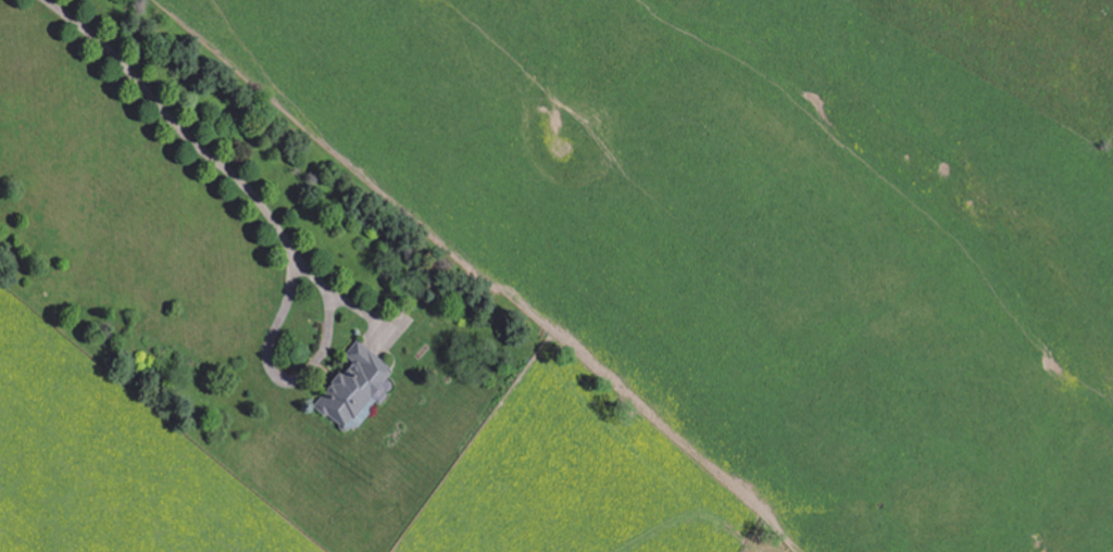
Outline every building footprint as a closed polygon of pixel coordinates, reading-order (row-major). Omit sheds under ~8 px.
[(394,370),(358,340),(345,356),(352,361),(326,392),(327,393),(316,406),(344,430),(394,370)]
